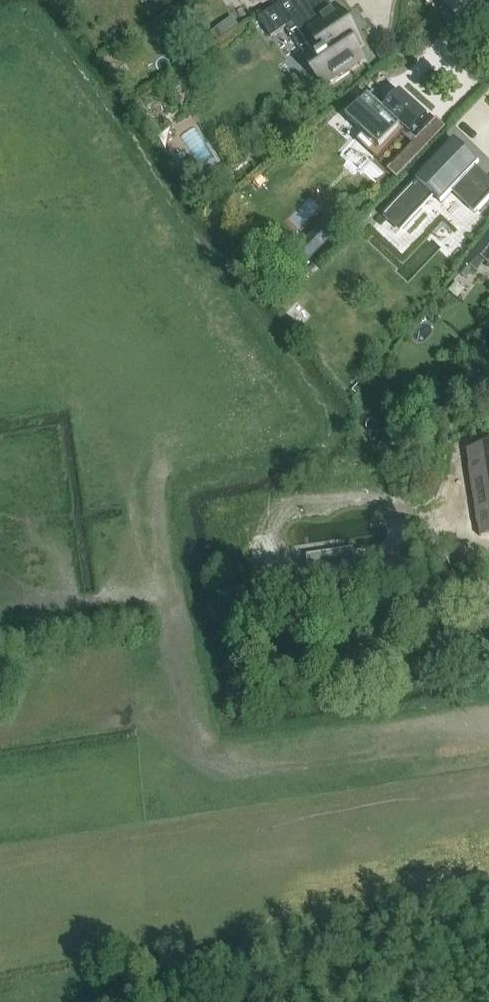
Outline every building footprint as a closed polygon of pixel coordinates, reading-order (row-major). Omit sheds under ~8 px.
[(296,0),(288,0),(257,19),(271,39),(293,23),(308,45),(316,39),(326,53),(317,59),(318,60),(312,64),(311,63),(310,64),(325,84),(362,58),(355,48),(361,43),(336,8),(325,16),(321,11),(310,19),(296,0)] [(216,41),(237,26),(232,18),(210,33),(216,41)] [(412,144),(416,140),(411,135),(428,116),(401,92),(384,111),(368,97),(347,121),(380,150),(397,131),(412,144)] [(386,216),(404,233),(436,198),(444,203),(454,192),(479,212),(488,199),(488,176),(477,166),(481,161),(476,157),(457,138),(386,216)] [(412,145),(387,170),(397,180),(422,154),(412,145)] [(460,272),(469,278),(475,269),(477,271),(485,259),(488,261),(488,229),(460,272)] [(470,454),(484,536),(488,535),(488,451),(470,454)] [(300,551),(305,574),(330,568),(324,545),(300,551)]
